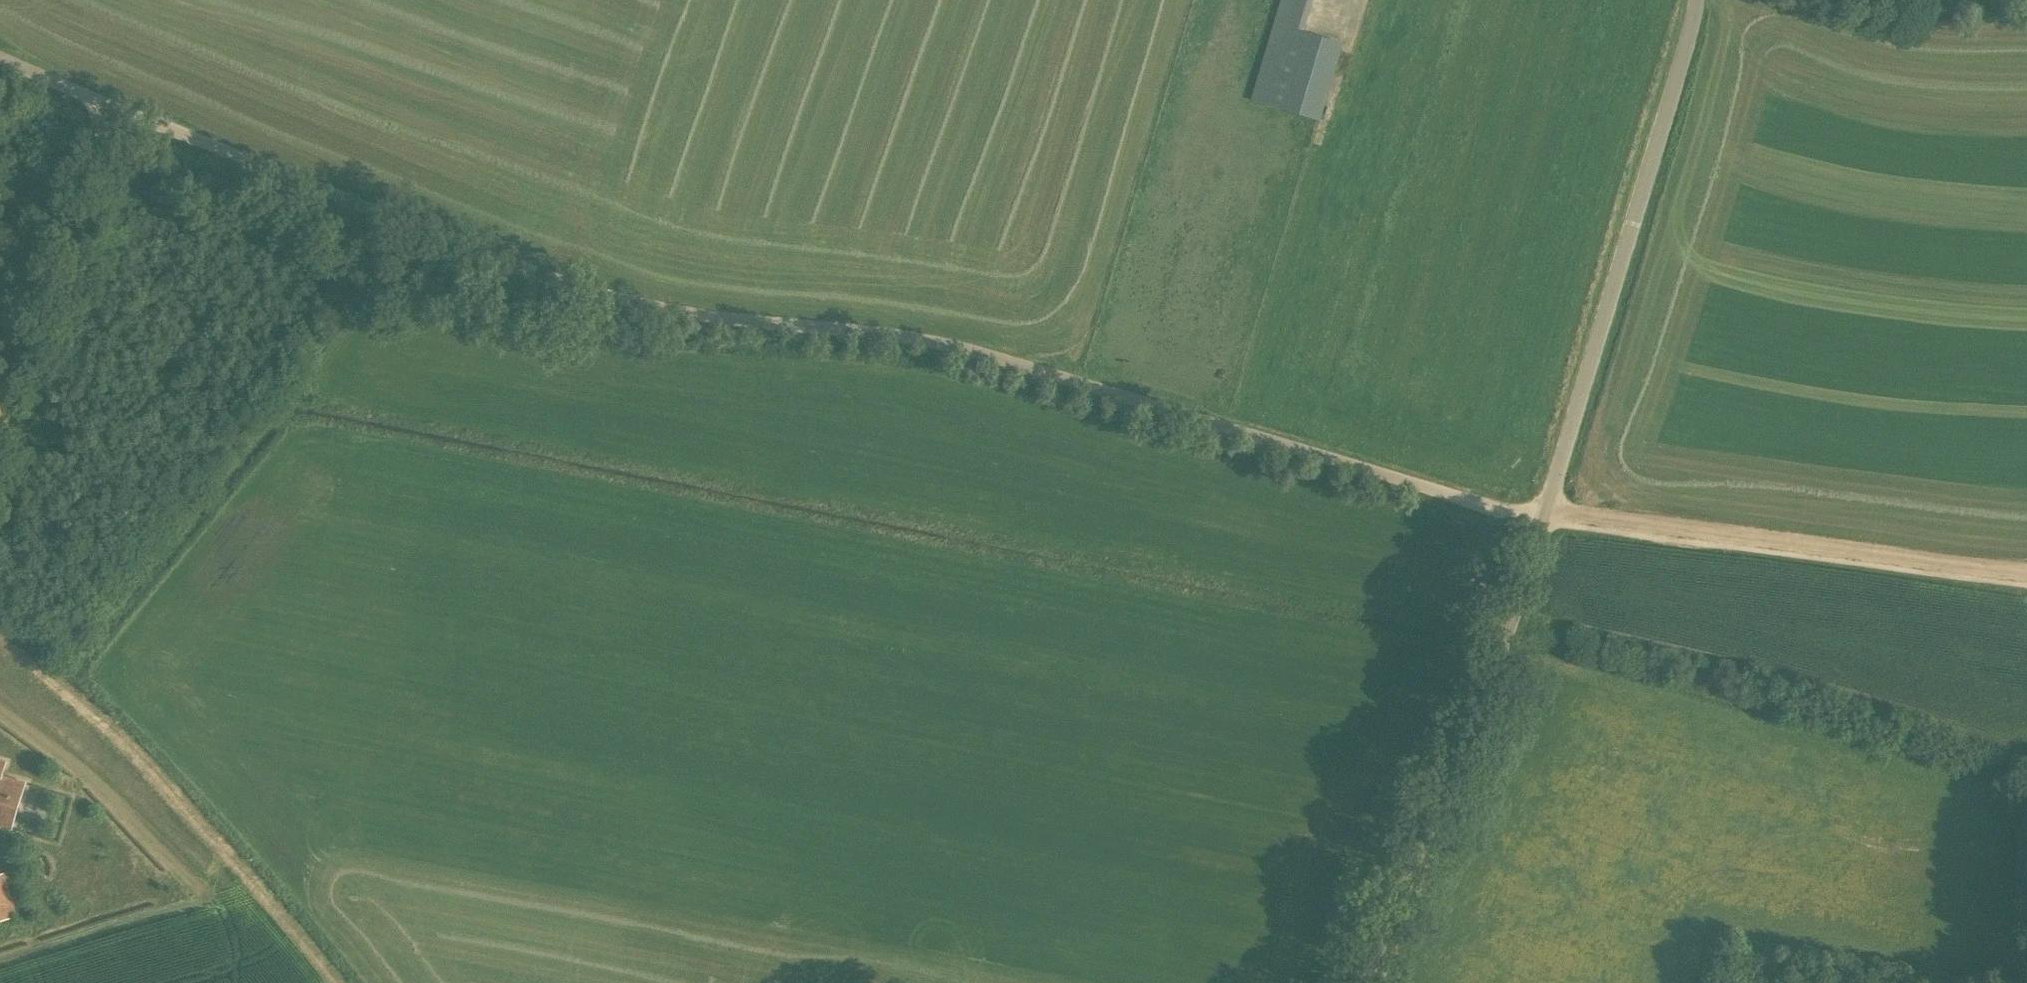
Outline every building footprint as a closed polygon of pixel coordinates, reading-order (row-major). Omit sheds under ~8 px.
[(1250,99),(1320,122),(1343,43),(1304,31),(1313,0),(1280,0),(1250,99)] [(11,828),(25,783),(2,776),(6,763),(0,761),(0,825),(11,828)] [(0,873),(0,920),(17,916),(5,872),(0,873)]
